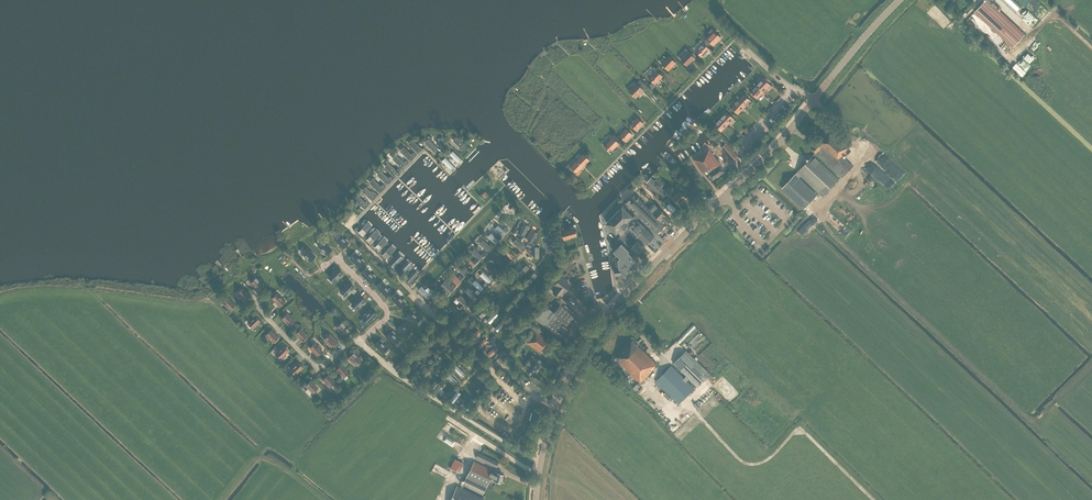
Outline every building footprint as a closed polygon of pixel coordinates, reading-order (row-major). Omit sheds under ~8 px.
[(996,2),(994,0),(986,0),(975,12),(1013,47),(1025,35),(1014,25),(993,5),(996,2)] [(1033,0),(1026,0),(1021,7),(1026,11),(1033,0)] [(711,34),(706,39),(713,45),(721,37),(714,31),(712,34),(711,34)] [(1005,51),(1010,46),(1005,41),(1001,46),(1005,51)] [(703,43),(695,51),(702,57),(709,49),(703,43)] [(692,54),(689,51),(681,59),(687,66),(695,58),(695,57),(696,56),(693,53),(692,54)] [(669,56),(662,63),(669,70),(676,63),(669,56)] [(656,70),(649,78),(655,84),(663,76),(656,70)] [(757,85),(763,91),(770,85),(767,82),(768,81),(765,78),(764,79),(763,78),(757,85)] [(637,83),(629,91),(636,98),(644,90),(637,83)] [(751,92),(757,98),(763,91),(757,85),(751,92)] [(744,95),(744,94),(737,101),(744,107),(750,100),(748,98),(749,96),(746,93),(744,95)] [(744,107),(737,101),(731,107),(738,113),(744,107)] [(721,119),(727,125),(733,118),(727,112),(721,119)] [(637,117),(630,124),(637,130),(643,123),(637,117)] [(718,128),(721,131),(727,125),(721,119),(714,125),(711,128),(716,133),(718,131),(717,129),(718,128)] [(626,128),(619,136),(626,142),(633,134),(626,128)] [(842,156),(847,151),(846,150),(850,147),(831,129),(817,143),(818,143),(812,149),(815,153),(797,172),(822,197),(839,179),(815,157),(818,155),(842,178),(853,166),(842,156)] [(471,136),(467,140),(475,148),(479,144),(471,136)] [(442,137),(438,141),(448,150),(451,146),(442,137)] [(456,137),(452,140),(462,150),(466,146),(456,137)] [(613,137),(604,146),(609,150),(611,148),(613,150),(619,143),(613,137)] [(412,139),(408,143),(418,152),(421,149),(412,139)] [(428,139),(424,142),(434,152),(438,148),(428,139)] [(737,156),(726,143),(721,148),(732,160),(737,156)] [(403,147),(400,151),(409,160),(413,156),(412,155),(403,147)] [(719,164),(720,164),(709,149),(694,160),(703,173),(706,170),(713,180),(724,172),(719,164)] [(458,150),(454,154),(462,161),(466,157),(458,150)] [(578,171),(589,160),(583,154),(570,167),(578,175),(580,173),(578,171)] [(396,155),(392,159),(402,168),(405,164),(396,155)] [(452,156),(448,160),(456,167),(460,164),(452,156)] [(454,169),(446,161),(443,165),(450,173),(454,169)] [(388,163),(384,166),(394,176),(398,172),(388,163)] [(870,170),(889,188),(894,182),(875,164),(870,170)] [(380,170),(377,174),(386,183),(390,180),(380,170)] [(667,192),(661,187),(664,183),(657,177),(654,180),(651,177),(652,177),(651,177),(647,181),(647,182),(650,184),(647,187),(650,190),(652,191),(654,191),(655,190),(663,197),(667,192)] [(373,179),(369,182),(379,192),(382,188),(373,179)] [(365,187),(362,191),(371,200),(375,196),(365,187)] [(761,191),(777,206),(781,202),(765,187),(761,191)] [(674,196),(672,198),(679,205),(686,198),(680,191),(678,193),(677,192),(673,195),(674,196)] [(636,216),(637,215),(657,234),(666,225),(670,220),(666,216),(667,216),(655,205),(652,204),(649,208),(634,194),(624,205),(636,216)] [(357,195),(354,199),(363,208),(367,204),(357,195)] [(854,209),(858,204),(852,198),(847,203),(854,209)] [(632,223),(633,222),(634,223),(635,221),(633,219),(636,216),(624,205),(607,223),(619,235),(625,229),(623,226),(629,220),(632,223)] [(510,218),(506,222),(510,227),(515,223),(510,218)] [(635,221),(634,223),(628,229),(631,232),(632,231),(645,243),(647,244),(654,237),(637,220),(635,221)] [(367,223),(358,232),(362,236),(371,227),(367,223)] [(520,231),(525,234),(529,225),(524,223),(520,231)] [(561,231),(563,239),(576,235),(574,227),(561,231)] [(375,230),(366,240),(370,244),(379,234),(375,230)] [(533,242),(538,232),(532,230),(528,240),(533,242)] [(636,253),(637,254),(641,250),(642,251),(644,249),(643,248),(644,247),(643,246),(645,243),(632,231),(631,232),(621,242),(621,243),(622,243),(614,251),(617,254),(619,267),(614,268),(616,275),(617,275),(618,276),(618,277),(619,277),(620,278),(621,278),(622,278),(623,277),(624,277),(625,278),(630,273),(628,271),(639,259),(634,255),(636,253)] [(496,244),(500,240),(491,232),(487,236),(496,244)] [(345,240),(340,234),(338,236),(337,236),(336,237),(337,237),(335,239),(343,247),(348,242),(347,242),(349,241),(346,238),(345,240)] [(488,252),(492,248),(479,235),(475,240),(488,252)] [(383,238),(374,247),(378,251),(387,242),(383,238)] [(522,250),(525,247),(516,239),(513,242),(522,250)] [(331,249),(323,241),(321,243),(320,243),(320,244),(318,246),(323,251),(322,252),(324,255),(326,254),(331,249)] [(391,246),(382,255),(386,259),(395,249),(391,246)] [(470,252),(481,260),(485,254),(474,246),(470,252)] [(315,256),(306,248),(304,250),(304,249),(303,250),(301,252),(307,258),(305,259),(308,262),(309,260),(310,261),(315,256)] [(399,253),(390,263),(393,267),(403,257),(399,253)] [(364,260),(362,258),(361,259),(355,254),(353,256),(352,257),(350,259),(359,267),(363,262),(364,260)] [(466,256),(463,260),(472,267),(476,263),(466,256)] [(406,261),(397,270),(401,275),(410,266),(406,261)] [(455,269),(465,275),(468,271),(458,264),(455,269)] [(659,272),(661,269),(658,267),(651,274),(656,279),(661,274),(659,272)] [(342,274),(340,272),(337,269),(329,277),(331,279),(332,280),(334,282),(339,276),(341,278),(343,275),(342,274)] [(376,276),(373,273),(372,275),(367,269),(365,271),(364,271),(363,272),(364,272),(362,274),(370,282),(375,278),(374,277),(376,276)] [(414,270),(405,279),(410,283),(418,274),(414,270)] [(453,271),(449,276),(457,284),(462,280),(453,271)] [(481,274),(487,280),(490,276),(484,271),(481,274)] [(256,278),(251,283),(259,291),(264,286),(256,278)] [(561,278),(555,285),(557,287),(553,292),(559,297),(565,289),(566,289),(570,285),(561,278)] [(445,281),(440,288),(450,294),(454,287),(445,281)] [(355,289),(353,288),(354,288),(349,283),(341,291),(343,293),(342,293),(343,294),(344,294),(345,296),(351,290),(352,292),(355,289)] [(388,289),(383,283),(381,285),(380,285),(379,285),(380,286),(378,288),(385,296),(391,292),(390,291),(392,290),(389,287),(388,289)] [(428,287),(426,289),(425,290),(421,286),(418,289),(428,299),(431,296),(435,292),(431,288),(430,289),(428,287)] [(242,288),(237,293),(245,301),(250,296),(242,288)] [(280,306),(285,301),(277,293),(272,298),(280,306)] [(406,301),(403,298),(402,300),(397,294),(395,296),(395,295),(394,296),(394,297),(392,298),(399,307),(405,303),(404,302),(406,301)] [(456,297),(464,305),(467,301),(459,294),(456,297)] [(364,301),(365,301),(360,296),(352,304),(354,306),(353,307),(354,307),(355,307),(357,309),(362,304),(363,305),(366,303),(364,301)] [(230,310),(235,305),(227,297),(222,302),(230,310)] [(567,302),(563,300),(561,298),(552,311),(541,303),(531,316),(560,337),(576,315),(564,306),(567,302)] [(483,306),(477,312),(481,317),(487,311),(483,306)] [(376,315),(371,310),(370,309),(367,311),(368,313),(363,318),(365,320),(366,321),(368,323),(376,315)] [(420,318),(414,314),(415,312),(412,310),(411,312),(410,311),(406,317),(416,324),(417,321),(418,322),(419,321),(418,320),(420,318)] [(294,321),(287,313),(282,318),(289,326),(290,325),(291,326),(295,322),(294,321)] [(248,323),(253,328),(260,321),(255,316),(254,317),(253,316),(250,319),(251,320),(248,323)] [(494,319),(501,326),(503,323),(497,316),(494,319)] [(337,327),(340,330),(339,332),(342,335),(343,334),(344,335),(349,330),(342,322),(337,327)] [(410,331),(405,326),(406,325),(404,323),(402,324),(397,329),(406,336),(408,334),(408,335),(409,334),(409,333),(410,331)] [(300,329),(298,331),(295,333),(303,341),(304,340),(305,341),(308,338),(307,337),(308,336),(300,329)] [(271,330),(270,331),(266,335),(273,342),(274,342),(275,343),(278,339),(277,338),(278,338),(271,330)] [(399,340),(394,334),(395,333),(393,330),(391,332),(391,331),(386,336),(394,344),(396,342),(396,343),(397,342),(399,340)] [(478,330),(472,335),(474,338),(480,332),(478,330)] [(548,340),(536,331),(527,342),(539,352),(548,340)] [(332,347),(337,342),(330,334),(325,339),(328,342),(327,343),(330,347),(331,346),(332,347)] [(376,344),(375,345),(378,348),(381,352),(382,353),(387,348),(380,340),(379,341),(378,340),(375,343),(376,344)] [(640,383),(652,371),(651,370),(657,364),(633,340),(615,358),(640,383)] [(315,343),(310,348),(317,355),(322,351),(321,350),(322,348),(319,345),(318,346),(315,343)] [(495,345),(489,351),(493,355),(499,348),(495,345)] [(276,353),(281,358),(288,351),(283,346),(283,347),(281,346),(278,349),(279,350),(276,353)] [(428,358),(435,349),(431,347),(424,356),(428,358)] [(673,363),(686,376),(684,378),(671,366),(656,381),(679,404),(694,389),(687,381),(689,379),(697,387),(710,374),(686,350),(673,363)] [(654,351),(649,356),(656,363),(661,358),(654,351)] [(349,357),(350,358),(349,359),(352,363),(353,362),(356,365),(361,360),(354,352),(349,357)] [(531,364),(526,370),(532,374),(538,366),(534,363),(538,359),(532,355),(528,361),(531,364)] [(466,372),(469,369),(462,361),(459,364),(466,372)] [(290,370),(295,375),(303,367),(298,362),(297,363),(296,362),(292,365),(294,367),(290,370)] [(341,374),(344,377),(349,372),(342,364),(337,369),(338,370),(337,371),(340,375),(341,374)] [(447,376),(454,383),(458,380),(451,373),(447,376)] [(331,387),(335,382),(328,375),(323,379),(324,380),(323,381),(326,385),(327,384),(331,387)] [(318,390),(317,389),(318,388),(310,380),(305,385),(313,393),(313,392),(315,393),(318,390)] [(532,384),(530,386),(536,392),(539,390),(532,384)] [(448,433),(454,425),(449,421),(443,429),(448,433)] [(453,428),(451,436),(459,438),(460,430),(453,428)] [(478,452),(476,457),(496,467),(499,462),(478,452)] [(455,459),(450,468),(459,472),(463,463),(455,459)] [(494,471),(474,461),(466,477),(462,485),(461,488),(457,486),(450,499),(483,499),(484,499),(462,488),(464,485),(482,494),(491,478),(494,480),(501,483),(503,475),(494,472),(494,471)]
